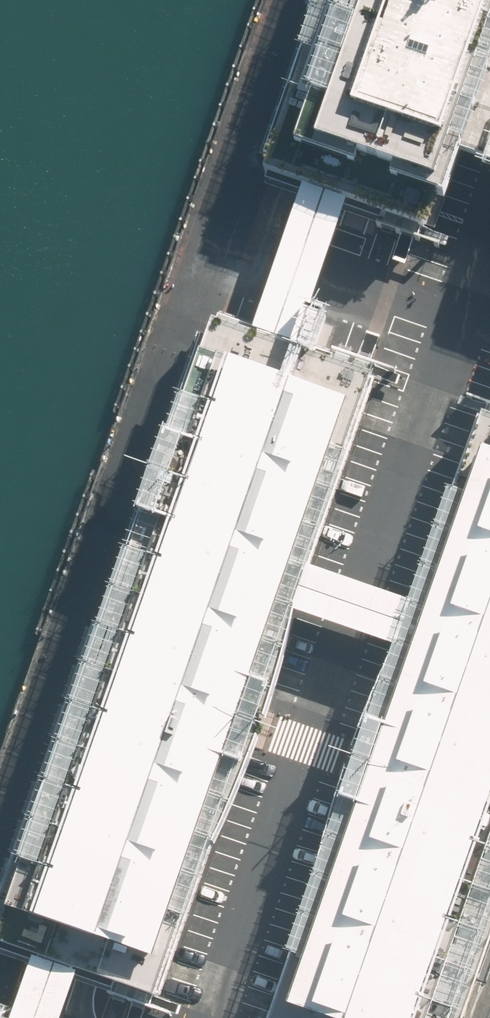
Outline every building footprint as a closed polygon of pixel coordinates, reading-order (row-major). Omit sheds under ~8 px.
[(251,174),(262,178),(304,192),(350,208),(427,235),(457,151),(489,57),(489,0),(313,0),(251,174)] [(457,151),(489,163),(489,57),(457,151)] [(350,208),(304,192),(256,327),(302,344),(350,208)] [(0,911),(0,942),(36,955),(83,972),(89,974),(165,1001),(303,617),(319,573),(390,375),(302,344),(256,327),(215,313),(0,911)] [(479,414),(413,605),(398,650),(272,1017),(462,1017),(489,938),(489,417),(479,414)] [(413,605),(319,573),(303,617),(398,650),(413,605)] [(36,955),(18,1011),(16,1017),(66,1017),(83,972),(36,955)] [(18,1011),(0,1005),(0,1017),(16,1017),(18,1011)]
